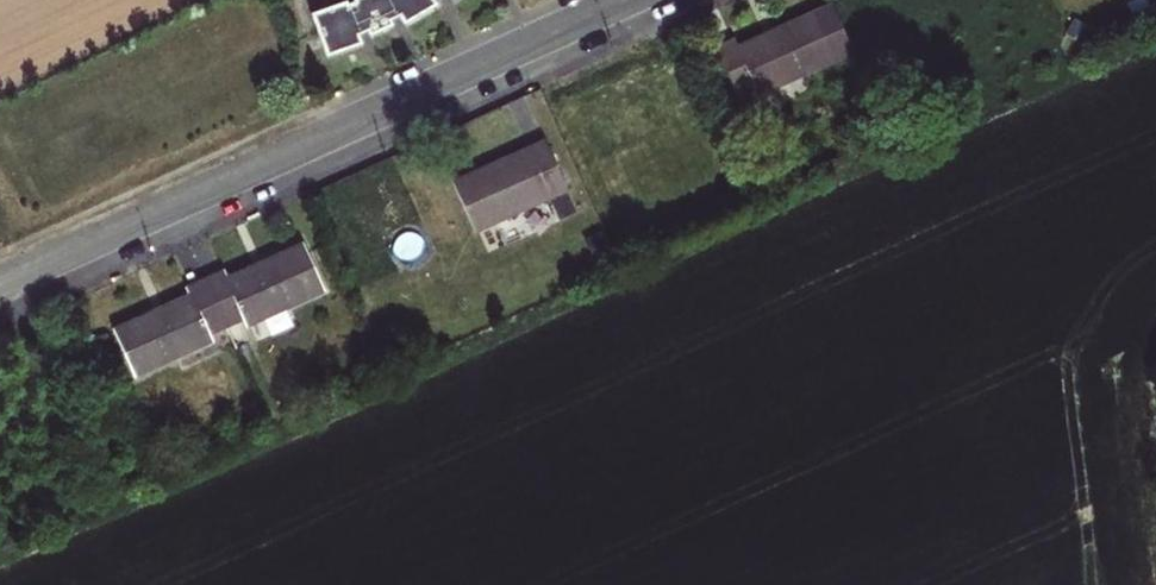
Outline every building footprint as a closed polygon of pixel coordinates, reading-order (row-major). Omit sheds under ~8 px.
[(354,1),(368,31),(370,35),(392,25),(390,20),(399,15),(404,23),(435,4),(433,0),(354,0),(354,1)] [(326,55),(361,42),(357,35),(368,31),(354,1),(347,5),(346,1),(312,13),(326,55)] [(756,88),(760,94),(853,52),(832,5),(775,31),(778,37),(741,54),(738,47),(735,40),(716,49),(737,96),(756,88)] [(775,31),(738,47),(741,54),(778,37),(775,31)] [(659,90),(656,84),(620,100),(623,107),(659,90)] [(475,233),(568,191),(545,142),(516,155),(514,160),(500,166),(497,160),(451,181),(475,233)] [(223,271),(205,279),(226,326),(245,318),(248,325),(324,291),(303,244),(264,261),(267,268),(230,285),(227,278),(223,271)] [(264,261),(227,278),(230,285),(267,268),(264,261)] [(114,330),(135,377),(211,342),(208,335),(226,326),(205,279),(186,288),(189,294),(193,302),(156,318),(153,312),(114,330)] [(153,312),(156,318),(193,302),(189,294),(153,312)] [(248,325),(245,318),(226,326),(234,343),(235,345),(254,337),(248,325)] [(234,343),(226,326),(208,335),(211,342),(215,351),(234,343)]
